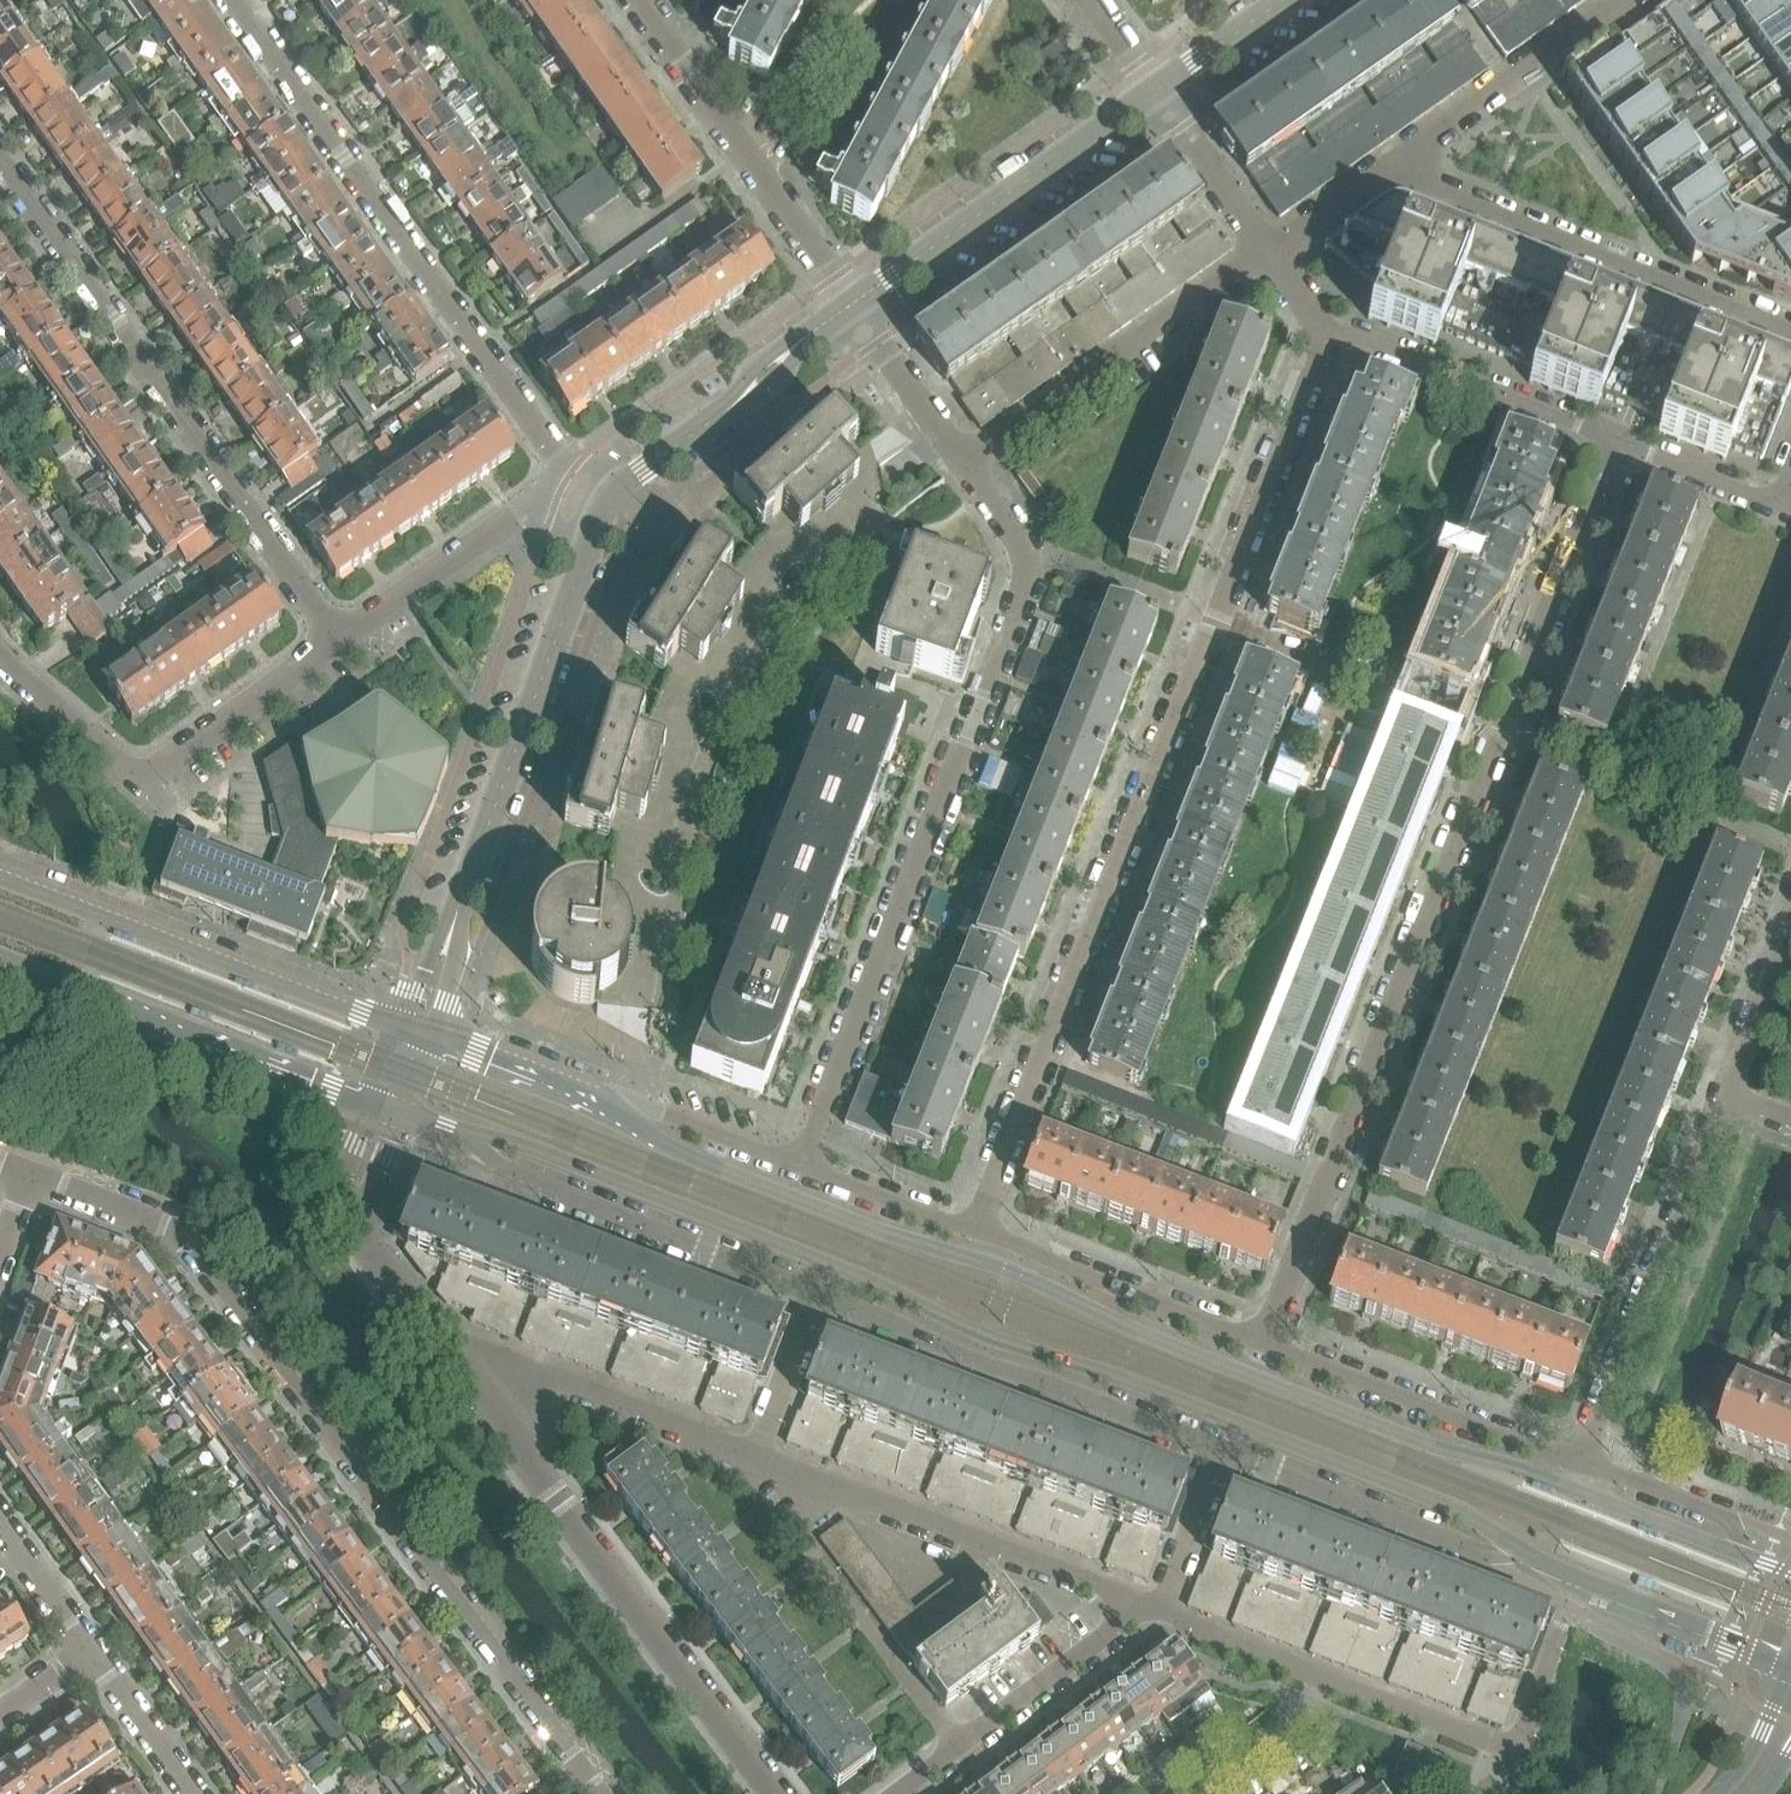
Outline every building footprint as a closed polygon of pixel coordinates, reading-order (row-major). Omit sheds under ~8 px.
[(63,6),(59,0),(46,0),(54,12),(63,6)] [(129,6),(143,25),(155,17),(179,0),(137,0),(129,6)] [(155,17),(160,23),(193,0),(179,0),(155,17)] [(219,33),(196,0),(193,0),(160,23),(184,58),(180,60),(174,60),(169,64),(177,77),(183,72),(185,68),(189,65),(207,91),(243,66),(219,33)] [(373,0),(314,0),(348,48),(388,21),(381,12),(387,13),(393,8),(389,2),(391,0),(377,0),(375,3),(373,0)] [(534,23),(566,0),(517,0),(530,19),(527,21),(530,26),(534,23)] [(614,51),(578,0),(566,0),(534,23),(535,26),(540,23),(555,44),(551,47),(558,57),(562,54),(577,75),(573,78),(575,82),(615,53),(614,51)] [(781,0),(761,0),(740,38),(721,28),(722,26),(714,22),(705,38),(713,42),(715,41),(733,51),(729,59),(767,80),(803,12),(781,0)] [(803,12),(810,0),(781,0),(803,12)] [(931,18),(941,23),(969,39),(990,0),(941,0),(931,18)] [(1432,0),(1396,0),(1390,5),(1421,48),(1418,51),(1424,59),(1428,65),(1433,72),(1437,78),(1442,84),(1446,91),(1451,97),(1471,83),(1453,58),(1466,48),(1432,0)] [(1486,34),(1500,24),(1495,18),(1508,9),(1502,0),(1462,0),(1486,34)] [(1508,9),(1513,15),(1517,21),(1522,28),(1526,34),(1531,40),(1537,36),(1519,11),(1515,4),(1521,0),(1502,0),(1508,9)] [(1515,4),(1519,11),(1532,1),(1532,0),(1521,0),(1515,4)] [(1532,1),(1550,26),(1564,17),(1552,0),(1534,0),(1532,1)] [(1564,17),(1577,8),(1572,1),(1572,0),(1552,0),(1564,17)] [(1790,0),(1724,0),(1790,95),(1790,1),(1790,0)] [(1550,26),(1532,1),(1519,11),(1537,36),(1550,26)] [(13,20),(0,2),(0,30),(13,20)] [(1421,48),(1390,5),(1360,26),(1406,91),(1419,81),(1415,75),(1410,69),(1424,59),(1418,51),(1421,48)] [(1673,24),(1684,16),(1677,5),(1665,13),(1673,24)] [(1508,9),(1495,18),(1500,24),(1513,15),(1508,9)] [(1517,21),(1513,15),(1500,24),(1504,31),(1517,21)] [(1612,45),(1617,52),(1625,46),(1636,60),(1626,67),(1731,214),(1790,238),(1790,206),(1654,16),(1612,45)] [(1680,34),(1691,26),(1684,16),(1673,24),(1680,34)] [(969,39),(941,23),(931,18),(900,77),(909,82),(938,98),(969,39)] [(40,59),(13,20),(0,30),(0,78),(5,84),(40,59)] [(406,47),(388,21),(348,48),(383,97),(422,70),(416,61),(423,62),(429,58),(419,44),(413,48),(411,55),(406,47)] [(1517,21),(1504,31),(1509,37),(1522,28),(1517,21)] [(1500,24),(1486,34),(1504,59),(1518,50),(1513,43),(1509,37),(1504,31),(1500,24)] [(1360,26),(1330,47),(1361,91),(1364,89),(1370,97),(1383,88),(1388,94),(1392,100),(1397,107),(1401,113),(1406,119),(1410,126),(1424,116),(1406,91),(1360,26)] [(1698,36),(1691,26),(1680,34),(1687,44),(1698,36)] [(1522,28),(1509,37),(1513,43),(1526,34),(1522,28)] [(107,33),(97,40),(106,52),(116,45),(107,33)] [(1518,50),(1531,40),(1526,34),(1513,43),(1518,50)] [(1706,46),(1698,36),(1687,44),(1694,54),(1706,46)] [(61,45),(56,48),(62,57),(74,48),(68,40),(61,45)] [(1561,81),(1691,264),(1705,254),(1708,259),(1719,274),(1732,265),(1735,270),(1746,285),(1759,276),(1772,294),(1772,296),(1790,303),(1790,238),(1731,214),(1626,67),(1636,60),(1625,46),(1617,52),(1612,45),(1561,81)] [(1059,46),(1058,46),(1057,46),(1034,62),(1033,63),(1033,64),(1034,64),(1044,79),(1045,80),(1046,80),(1047,80),(1069,64),(1070,63),(1070,62),(1070,61),(1059,46)] [(1713,56),(1706,46),(1694,54),(1701,64),(1713,56)] [(1330,47),(1269,90),(1300,134),(1297,136),(1303,144),(1308,151),(1312,157),(1317,163),(1321,170),(1325,176),(1330,182),(1397,135),(1392,129),(1388,123),(1383,116),(1379,110),(1374,104),(1370,97),(1364,89),(1361,91),(1330,47)] [(1466,48),(1453,58),(1471,83),(1484,73),(1466,48)] [(48,54),(50,53),(47,49),(41,53),(43,57),(48,54)] [(658,113),(618,56),(615,53),(575,82),(578,85),(583,82),(597,102),(593,105),(600,116),(604,113),(619,134),(615,137),(618,141),(658,113)] [(124,79),(134,71),(123,55),(112,63),(124,79)] [(1720,66),(1713,56),(1701,64),(1708,74),(1720,66)] [(32,123),(68,98),(40,59),(5,84),(32,123)] [(1428,65),(1424,59),(1410,69),(1415,75),(1428,65)] [(1433,72),(1428,65),(1415,75),(1419,81),(1433,72)] [(285,125),(264,96),(243,66),(207,91),(226,117),(222,120),(216,119),(210,123),(219,136),(226,131),(228,127),(231,125),(249,150),(285,125)] [(1727,76),(1720,66),(1708,74),(1715,84),(1727,76)] [(105,87),(116,79),(109,69),(83,88),(89,95),(104,85),(105,87)] [(446,105),(422,70),(383,97),(418,147),(457,119),(451,111),(457,112),(463,107),(458,100),(454,94),(447,98),(446,105)] [(1437,78),(1433,72),(1419,81),(1424,88),(1437,78)] [(1734,86),(1727,76),(1715,84),(1722,94),(1734,86)] [(938,98),(909,82),(900,77),(867,137),(875,141),(906,157),(938,98)] [(1442,84),(1437,78),(1424,88),(1428,94),(1442,84)] [(1424,88),(1419,81),(1406,91),(1424,116),(1437,107),(1433,100),(1428,94),(1424,88)] [(1446,91),(1442,84),(1428,94),(1433,100),(1446,91)] [(462,85),(452,92),(454,94),(458,100),(468,93),(462,85)] [(1741,96),(1734,86),(1722,94),(1729,104),(1741,96)] [(1388,94),(1383,88),(1370,97),(1374,104),(1388,94)] [(146,90),(137,97),(146,110),(156,103),(146,90)] [(1297,136),(1300,134),(1269,90),(1239,111),(1285,176),(1299,167),(1294,160),(1290,154),(1303,144),(1297,136)] [(1451,97),(1446,91),(1433,100),(1437,107),(1451,97)] [(1392,100),(1388,94),(1374,104),(1379,110),(1392,100)] [(1748,106),(1741,96),(1729,104),(1736,114),(1748,106)] [(60,163),(96,138),(68,98),(32,123),(60,163)] [(1397,107),(1392,100),(1379,110),(1383,116),(1397,107)] [(1755,116),(1748,106),(1736,114),(1744,124),(1755,116)] [(1401,113),(1397,107),(1383,116),(1388,123),(1401,113)] [(141,133),(150,127),(137,109),(115,124),(108,129),(108,130),(114,138),(134,124),(141,133)] [(1285,176),(1239,111),(1215,129),(1260,194),(1273,185),(1285,176)] [(701,174),(660,116),(658,113),(618,141),(620,144),(625,141),(639,162),(634,165),(642,175),(647,172),(662,193),(657,197),(661,202),(701,174)] [(1406,119),(1401,113),(1388,123),(1392,129),(1406,119)] [(158,126),(170,144),(174,150),(190,139),(173,115),(158,126)] [(1762,126),(1755,116),(1744,124),(1751,134),(1762,126)] [(108,129),(115,124),(111,119),(104,124),(108,129)] [(362,119),(353,126),(357,132),(367,126),(362,119)] [(478,150),(457,119),(418,147),(453,197),(492,169),(490,167),(502,158),(506,163),(517,155),(507,141),(494,151),(488,143),(478,150)] [(1410,126),(1406,119),(1392,129),(1397,135),(1410,126)] [(317,170),(305,154),(294,139),(296,137),(288,126),(286,128),(285,125),(249,150),(267,176),(264,178),(258,178),(251,183),(261,196),(267,191),(269,185),(272,183),(290,209),(326,184),(325,181),(327,180),(319,169),(317,170)] [(1758,144),(1770,136),(1762,126),(1751,134),(1758,144)] [(114,138),(108,130),(96,138),(60,163),(88,202),(124,177),(107,152),(118,144),(114,138)] [(1777,146),(1770,136),(1758,144),(1765,154),(1777,146)] [(906,157),(875,141),(867,137),(842,183),(823,173),(824,171),(817,167),(808,183),(816,187),(817,185),(835,195),(831,204),(870,225),(877,211),(906,157)] [(1308,151),(1303,144),(1290,154),(1294,160),(1308,151)] [(1772,164),(1784,156),(1777,146),(1765,154),(1772,164)] [(1312,157),(1308,151),(1294,160),(1299,167),(1312,157)] [(1779,174),(1790,166),(1784,156),(1772,164),(1779,174)] [(1317,163),(1312,157),(1299,167),(1303,173),(1317,163)] [(1231,252),(1167,162),(1140,182),(1171,226),(1167,228),(1173,236),(1178,243),(1182,249),(1187,255),(1191,261),(1196,268),(1200,274),(1231,252)] [(1321,170),(1317,163),(1303,173),(1308,179),(1321,170)] [(1790,166),(1779,174),(1786,184),(1790,180),(1790,166)] [(525,183),(532,179),(523,167),(517,171),(525,183)] [(1303,173),(1299,167),(1285,176),(1303,201),(1316,192),(1312,186),(1308,179),(1303,173)] [(152,216),(129,185),(141,177),(135,169),(124,177),(88,202),(116,241),(152,216)] [(511,197),(492,169),(453,197),(488,245),(523,220),(526,218),(518,207),(526,202),(526,201),(532,197),(525,188),(511,197)] [(600,169),(588,177),(607,205),(619,197),(600,169)] [(1325,176),(1321,170),(1308,179),(1312,186),(1325,176)] [(1285,176),(1273,185),(1291,210),(1303,201),(1285,176)] [(1330,182),(1325,176),(1312,186),(1316,192),(1330,182)] [(596,212),(607,205),(588,177),(577,184),(596,212)] [(531,191),(537,187),(532,179),(525,183),(531,191)] [(1140,182),(1112,201),(1176,292),(1188,283),(1183,277),(1179,270),(1174,264),(1170,258),(1166,251),(1161,245),(1173,236),(1167,228),(1171,226),(1140,182)] [(630,189),(637,199),(646,193),(639,183),(630,189)] [(368,243),(347,213),(326,184),(290,209),(309,235),(305,238),(300,237),(293,242),(302,254),(308,250),(311,245),(314,242),(332,268),(368,243)] [(584,220),(596,212),(577,184),(565,192),(584,220)] [(235,185),(210,202),(219,215),(244,198),(235,185)] [(1291,210),(1273,185),(1260,194),(1278,219),(1291,210)] [(536,199),(542,195),(537,187),(531,191),(536,199)] [(573,228),(584,220),(565,192),(554,199),(573,228)] [(542,207),(548,203),(542,195),(536,199),(542,207)] [(179,255),(160,228),(165,224),(164,223),(184,208),(176,198),(152,216),(116,241),(143,280),(179,255)] [(1176,292),(1112,201),(1084,221),(1115,265),(1112,267),(1118,275),(1122,282),(1127,288),(1131,294),(1136,301),(1140,307),(1145,313),(1176,292)] [(546,213),(552,209),(548,203),(542,207),(546,213)] [(1404,206),(1402,206),(1400,205),(1395,205),(1393,205),(1389,206),(1385,208),(1324,251),(1325,253),(1330,250),(1336,254),(1358,273),(1380,289),(1368,321),(1434,347),(1441,330),(1479,347),(1515,363),(1534,371),(1528,385),(1595,411),(1601,398),(1663,422),(1657,436),(1724,463),(1730,449),(1759,461),(1759,462),(1761,463),(1790,388),(1790,361),(1767,352),(1768,351),(1742,341),(1737,351),(1724,346),(1728,335),(1613,290),(1609,300),(1595,295),(1600,284),(1452,225),(1448,236),(1434,231),(1439,220),(1404,206)] [(666,240),(697,218),(688,206),(657,229),(666,240)] [(210,234),(219,227),(207,210),(198,217),(210,234)] [(556,228),(562,224),(555,213),(549,217),(556,228)] [(564,279),(550,259),(546,253),(549,251),(547,249),(545,245),(542,248),(523,220),(488,245),(495,256),(493,258),(496,262),(494,264),(501,274),(504,273),(507,278),(514,288),(512,290),(520,301),(522,299),(527,306),(564,279)] [(1084,221),(1056,241),(1102,305),(1115,297),(1110,290),(1106,284),(1118,275),(1112,267),(1115,265),(1084,221)] [(562,236),(567,232),(562,224),(556,228),(562,236)] [(745,232),(743,233),(738,226),(713,243),(719,251),(747,291),(773,272),(772,271),(771,272),(766,265),(758,254),(745,234),(746,234),(745,232)] [(242,229),(231,238),(237,246),(249,238),(242,229)] [(637,261),(666,240),(657,229),(629,249),(637,261)] [(567,244),(573,240),(567,232),(562,236),(567,244)] [(1178,243),(1173,236),(1161,245),(1166,251),(1178,243)] [(573,252),(578,248),(573,240),(567,244),(573,252)] [(1102,305),(1056,241),(1029,260),(1060,304),(1057,306),(1062,315),(1067,321),(1071,327),(1076,334),(1080,340),(1085,346),(1089,353),(1096,348),(1078,323),(1090,314),(1108,339),(1120,331),(1102,305)] [(410,302),(389,273),(368,243),(332,268),(351,295),(347,297),(341,296),(335,300),(340,308),(344,314),(350,310),(351,305),(356,302),(374,327),(410,302)] [(1182,249),(1178,243),(1166,251),(1170,258),(1182,249)] [(0,244),(0,264),(9,258),(0,244)] [(250,263),(261,255),(254,244),(242,252),(250,263)] [(578,260),(584,256),(578,248),(573,252),(578,260)] [(607,282),(637,261),(629,249),(599,270),(607,282)] [(1187,255),(1182,249),(1170,258),(1174,264),(1187,255)] [(688,332),(746,292),(747,291),(719,251),(660,292),(688,332)] [(171,320),(207,295),(179,255),(143,280),(171,320)] [(1191,261),(1187,255),(1174,264),(1179,270),(1191,261)] [(583,267),(589,264),(584,256),(578,260),(583,267)] [(11,261),(9,258),(0,264),(0,324),(2,322),(37,297),(11,261)] [(239,258),(230,264),(236,273),(245,267),(239,258)] [(1029,260),(1001,280),(1047,345),(1059,336),(1055,330),(1050,323),(1062,315),(1057,306),(1060,304),(1029,260)] [(1196,268),(1191,261),(1179,270),(1183,277),(1196,268)] [(1200,274),(1196,268),(1183,277),(1188,283),(1200,274)] [(213,287),(227,278),(222,270),(208,280),(213,287)] [(578,303),(607,282),(599,270),(569,291),(578,303)] [(1122,282),(1118,275),(1106,284),(1110,290),(1122,282)] [(1047,345),(1001,280),(973,299),(1004,343),(1001,345),(1007,354),(1012,360),(1016,366),(1021,373),(1025,379),(1029,385),(1034,392),(1077,361),(1073,355),(1068,349),(1064,342),(1059,336),(1047,345)] [(227,281),(219,286),(225,294),(232,289),(227,281)] [(1127,288),(1122,282),(1110,290),(1115,297),(1127,288)] [(1131,294),(1127,288),(1115,297),(1119,303),(1131,294)] [(548,324),(578,303),(569,291),(540,311),(548,324)] [(688,332),(660,292),(600,335),(629,374),(688,332)] [(1136,301),(1131,294),(1119,303),(1124,309),(1136,301)] [(199,359),(234,334),(207,295),(171,320),(199,359)] [(65,336),(39,300),(37,297),(2,322),(30,361),(65,336)] [(1119,303),(1115,297),(1102,305),(1120,331),(1132,322),(1128,316),(1124,309),(1119,303)] [(973,299),(946,319),(991,384),(1004,375),(999,369),(995,362),(1007,354),(1001,345),(1004,343),(973,299)] [(1140,307),(1136,301),(1124,309),(1128,316),(1140,307)] [(442,347),(431,332),(419,315),(421,313),(412,302),(411,303),(410,302),(374,327),(392,352),(388,355),(382,355),(376,359),(381,366),(376,370),(380,376),(392,368),(394,362),(397,359),(416,386),(452,361),(450,358),(452,357),(444,346),(442,347)] [(305,317),(295,304),(287,309),(298,323),(305,317)] [(1145,313),(1140,307),(1128,316),(1132,322),(1145,313)] [(541,328),(548,324),(540,311),(533,316),(541,328)] [(1251,382),(1266,344),(1268,341),(1250,334),(1253,325),(1218,311),(1215,321),(1219,323),(1208,350),(1204,348),(1195,371),(1194,370),(1191,378),(1196,380),(1188,401),(1236,420),(1251,382)] [(1090,314),(1078,323),(1096,348),(1108,339),(1090,314)] [(1067,321),(1062,315),(1050,323),(1055,330),(1067,321)] [(991,384),(946,319),(916,340),(947,384),(952,380),(958,389),(970,380),(975,386),(979,392),(967,401),(962,405),(980,430),(1009,409),(991,384)] [(246,338),(259,329),(254,321),(241,330),(246,338)] [(1071,327),(1067,321),(1055,330),(1059,336),(1071,327)] [(1076,334),(1071,327),(1059,336),(1064,342),(1076,334)] [(227,399),(263,374),(234,334),(199,359),(227,399)] [(1080,340),(1076,334),(1064,342),(1068,349),(1080,340)] [(629,374),(600,335),(540,378),(541,379),(541,378),(555,397),(568,415),(568,416),(568,417),(629,374)] [(93,376),(67,340),(65,336),(30,361),(57,400),(93,376)] [(322,336),(311,344),(319,355),(330,347),(322,336)] [(1085,346),(1080,340),(1068,349),(1073,355),(1085,346)] [(1089,353),(1085,346),(1073,355),(1077,361),(1089,353)] [(15,358),(12,354),(0,363),(0,382),(24,365),(17,357),(15,358)] [(1012,360),(1007,354),(995,362),(999,369),(1012,360)] [(1016,366),(1012,360),(999,369),(1004,375),(1016,366)] [(279,362),(271,368),(277,378),(286,372),(279,362)] [(1021,373),(1016,366),(1004,375),(1008,381),(1021,373)] [(1025,379),(1021,373),(1008,381),(1013,388),(1025,379)] [(255,438),(290,414),(263,374),(227,399),(255,438)] [(1004,375),(991,384),(1009,409),(1022,400),(1017,394),(1013,388),(1008,381),(1004,375)] [(120,415),(95,379),(93,376),(57,400),(85,440),(120,415)] [(434,406),(465,384),(459,376),(428,397),(434,406)] [(345,392),(354,385),(349,378),(340,385),(345,392)] [(1029,385),(1025,379),(1013,388),(1017,394),(1029,385)] [(975,386),(970,380),(958,389),(962,395),(975,386)] [(1398,429),(1410,397),(1368,381),(1361,398),(1354,395),(1349,408),(1395,427),(1395,428),(1398,429)] [(349,398),(358,391),(354,385),(345,392),(349,398)] [(1034,392),(1029,385),(1017,394),(1022,400),(1034,392)] [(979,392),(975,386),(962,395),(967,401),(979,392)] [(353,403),(362,397),(358,391),(349,398),(353,403)] [(357,410),(367,403),(362,397),(353,403),(357,410)] [(404,427),(434,406),(428,397),(398,418),(404,427)] [(33,417),(49,406),(44,399),(28,410),(33,417)] [(1225,450),(1236,420),(1188,401),(1177,428),(1173,427),(1164,449),(1162,448),(1159,456),(1165,459),(1156,481),(1205,500),(1225,450)] [(361,416),(371,409),(367,403),(357,410),(361,416)] [(1395,427),(1349,408),(1346,407),(1319,475),(1368,495),(1395,428),(1395,427)] [(856,443),(825,409),(825,408),(733,492),(764,526),(765,525),(782,510),(801,493),(807,500),(847,470),(838,460),(839,459),(855,444),(856,443)] [(365,421),(375,414),(371,409),(361,416),(365,421)] [(351,413),(343,419),(349,428),(358,422),(351,413)] [(292,491),(316,475),(316,474),(317,473),(308,459),(318,452),(290,414),(255,438),(292,491)] [(148,454),(122,417),(120,415),(85,440),(113,479),(148,454)] [(456,438),(427,458),(454,497),(515,455),(514,454),(513,454),(488,418),(489,417),(487,416),(460,435),(457,431),(457,424),(452,418),(446,422),(456,438)] [(1542,470),(1549,453),(1507,436),(1494,468),(1497,468),(1498,467),(1545,485),(1550,473),(1542,470)] [(58,459),(75,447),(70,439),(52,451),(58,459)] [(385,440),(375,448),(386,464),(393,459),(397,457),(385,440)] [(588,1004),(587,1005),(677,1013),(685,927),(687,912),(688,904),(691,873),(698,839),(702,822),(706,806),(716,773),(728,741),(743,710),(759,680),(777,651),(777,650),(778,649),(781,645),(782,644),(797,623),(818,596),(841,571),(866,547),(879,536),(880,535),(892,526),(894,523),(896,522),(888,496),(879,467),(871,441),(861,448),(856,443),(855,444),(839,459),(838,460),(847,470),(807,500),(801,493),(782,510),(765,525),(764,526),(769,531),(755,549),(752,552),(737,569),(731,565),(730,566),(719,585),(718,586),(729,594),(702,630),(700,633),(692,628),(678,650),(666,669),(665,670),(672,674),(662,694),(660,698),(651,719),(644,717),(644,718),(638,740),(637,740),(650,744),(633,791),(623,788),(616,813),(610,835),(609,835),(616,837),(612,869),(612,873),(608,904),(603,902),(603,903),(602,915),(601,923),(613,924),(601,990),(595,990),(594,997),(594,1004),(592,1004),(588,1004)] [(176,494),(151,458),(148,454),(113,479),(141,519),(176,494)] [(454,497),(427,458),(401,477),(399,473),(399,467),(393,459),(386,464),(380,468),(385,476),(392,478),(394,481),(368,500),(395,539),(454,497)] [(1547,486),(1545,485),(1498,467),(1497,468),(1470,536),(1519,555),(1547,486)] [(1027,473),(1017,480),(1034,503),(1044,496),(1029,476),(1027,473)] [(286,508),(322,483),(316,475),(292,491),(280,500),(286,508)] [(1341,564),(1368,495),(1319,475),(1292,544),(1341,564)] [(92,494),(105,485),(99,476),(86,485),(92,494)] [(1190,538),(1205,500),(1156,481),(1146,507),(1143,506),(1134,529),(1138,531),(1127,559),(1174,577),(1190,538)] [(0,485),(0,534),(23,518),(20,513),(16,516),(10,507),(14,505),(0,485)] [(1672,570),(1696,510),(1649,492),(1626,551),(1672,570)] [(204,533),(179,497),(176,494),(141,519),(167,556),(169,558),(204,533)] [(395,539),(368,500),(342,518),(340,514),(341,508),(335,500),(329,505),(322,510),(327,516),(333,519),(336,522),(308,543),(309,544),(309,543),(335,580),(335,581),(336,581),(395,539)] [(62,533),(72,526),(63,513),(53,520),(62,533)] [(61,573),(58,575),(52,567),(56,564),(31,529),(27,531),(21,522),(25,519),(23,518),(0,534),(0,577),(2,579),(4,578),(23,605),(64,576),(61,573)] [(83,563),(93,556),(72,526),(62,533),(83,563)] [(213,546),(204,533),(169,558),(175,568),(185,561),(187,565),(213,546)] [(1492,623),(1519,555),(1470,536),(1443,604),(1492,623)] [(731,565),(692,540),(626,646),(665,670),(666,669),(678,650),(692,628),(700,633),(702,630),(729,594),(718,586),(719,585),(730,566),(731,565)] [(1313,633),(1341,564),(1292,544),(1264,613),(1313,633)] [(111,547),(100,555),(104,561),(115,553),(111,547)] [(1649,629),(1672,570),(1626,551),(1602,610),(1649,629)] [(215,552),(197,565),(205,575),(222,562),(215,552)] [(115,553),(104,561),(109,567),(119,559),(115,553)] [(104,593),(114,586),(93,556),(83,563),(104,593)] [(119,607),(175,568),(169,558),(167,556),(134,580),(123,588),(96,607),(106,621),(121,610),(119,607)] [(967,639),(987,585),(912,557),(876,652),(962,685),(975,643),(967,639)] [(109,567),(123,588),(134,580),(119,559),(109,567)] [(62,582),(66,579),(64,576),(23,605),(44,635),(70,616),(85,606),(72,587),(68,590),(62,582)] [(174,578),(167,583),(176,596),(184,591),(174,578)] [(280,618),(254,582),(255,581),(254,579),(250,582),(253,586),(245,592),(242,589),(206,614),(209,617),(199,624),(197,621),(195,622),(222,661),(282,618),(281,617),(280,618)] [(1064,586),(1060,594),(1077,601),(1080,592),(1064,586)] [(147,596),(136,603),(144,614),(151,610),(152,602),(147,596)] [(106,621),(96,607),(92,601),(85,606),(71,616),(93,648),(114,633),(106,621)] [(1129,690),(1156,623),(1109,604),(1082,671),(1129,690)] [(1465,692),(1492,623),(1443,604),(1416,672),(1465,692)] [(154,610),(147,615),(154,625),(161,620),(154,610)] [(1626,687),(1649,629),(1602,610),(1579,668),(1626,687)] [(222,661),(195,622),(191,625),(194,628),(185,634),(182,631),(146,657),(148,661),(139,667),(137,663),(135,664),(162,703),(222,661)] [(1045,635),(1038,653),(1056,661),(1064,643),(1045,635)] [(1779,678),(1790,683),(1790,648),(1779,678)] [(1025,654),(1020,667),(1037,673),(1042,659),(1026,653),(1025,654)] [(1247,661),(1248,659),(1247,659),(1230,701),(1279,720),(1295,680),(1247,661)] [(131,725),(162,703),(135,664),(133,666),(135,669),(126,676),(123,672),(103,686),(104,688),(105,687),(116,702),(115,703),(120,709),(121,708),(132,723),(131,724),(131,725)] [(1602,746),(1626,687),(1579,668),(1556,728),(1602,746)] [(1103,758),(1129,690),(1082,671),(1055,739),(1103,758)] [(1779,678),(1756,736),(1790,750),(1790,683),(1779,678)] [(897,695),(863,682),(857,680),(850,699),(848,704),(832,698),(831,701),(832,701),(817,739),(812,736),(811,736),(805,751),(812,753),(782,830),(777,828),(776,828),(770,843),(771,843),(777,845),(747,922),(742,920),(741,920),(735,934),(736,935),(742,937),(727,975),(727,974),(691,1068),(762,1095),(903,726),(888,719),(897,695)] [(1250,793),(1279,720),(1230,701),(1201,774),(1250,793)] [(644,717),(644,716),(600,703),(565,823),(609,836),(609,835),(610,835),(616,813),(623,788),(633,791),(650,744),(637,740),(638,740),(644,718),(644,717)] [(447,759),(382,706),(380,705),(378,705),(376,705),(375,706),(338,729),(301,754),(302,758),(295,758),(289,749),(263,766),(275,807),(268,809),(269,823),(271,836),(283,841),(268,880),(251,925),(247,935),(295,954),(337,844),(373,847),(417,847),(434,806),(449,765),(449,764),(448,762),(448,761),(447,759)] [(1445,737),(1444,739),(1397,721),(1381,760),(1430,779),(1447,738),(1445,737)] [(1026,729),(1023,737),(1040,744),(1043,736),(1026,729)] [(1790,784),(1790,750),(1756,736),(1732,798),(1778,816),(1790,784)] [(1076,826),(1103,758),(1055,739),(1028,807),(1076,826)] [(1402,852),(1430,779),(1381,760),(1353,833),(1402,852)] [(1221,865),(1250,793),(1201,774),(1173,845),(1221,865)] [(1557,862),(1584,793),(1537,775),(1510,843),(1557,862)] [(1001,797),(998,804),(1007,808),(1009,801),(1001,797)] [(1050,892),(1076,826),(1028,807),(1001,873),(1050,892)] [(209,842),(177,830),(153,894),(184,906),(186,901),(251,925),(268,880),(204,855),(209,842)] [(1373,925),(1402,852),(1353,833),(1324,906),(1373,925)] [(1530,929),(1557,862),(1510,843),(1483,911),(1530,929)] [(1192,939),(1221,865),(1173,845),(1143,919),(1192,939)] [(1733,931),(1759,863),(1713,845),(1686,913),(1733,931)] [(1023,959),(1050,892),(1001,873),(974,941),(974,942),(1019,959),(1019,958),(1023,959)] [(925,915),(923,919),(939,925),(949,898),(934,892),(933,895),(932,897),(925,915)] [(601,990),(613,924),(601,923),(602,915),(603,903),(603,902),(603,901),(601,901),(597,900),(593,899),(589,899),(584,898),(580,899),(576,899),(572,900),(568,901),(564,902),(560,904),(556,907),(552,909),(548,912),(545,916),(542,919),(539,923),(537,927),(535,931),(533,936),(532,941),(531,945),(531,950),(531,954),(531,959),(532,964),(533,968),(535,972),(537,977),(539,981),(542,984),(545,987),(547,990),(550,993),(553,995),(557,997),(560,999),(564,1001),(567,1002),(571,1003),(577,1004),(583,1005),(588,1004),(592,1004),(594,1004),(594,997),(595,990),(601,990)] [(1344,998),(1373,925),(1324,906),(1295,978),(1344,998)] [(1503,997),(1530,929),(1483,911),(1457,978),(1503,997)] [(1706,999),(1733,931),(1686,913),(1660,981),(1706,999)] [(1164,1011),(1192,939),(1143,919),(1115,992),(1164,1011)] [(135,940),(114,932),(112,936),(133,945),(135,940)] [(974,942),(974,941),(971,940),(953,984),(1001,1003),(1004,995),(1003,995),(1015,964),(1017,964),(1019,959),(974,942)] [(1315,1071),(1344,998),(1295,978),(1266,1052),(1315,1071)] [(1477,1064),(1503,997),(1457,978),(1430,1045),(1477,1064)] [(256,989),(236,981),(234,985),(255,993),(256,989)] [(1679,1066),(1706,999),(1660,981),(1633,1048),(1679,1066)] [(970,1082),(1001,1003),(953,984),(922,1064),(970,1082)] [(1135,1083),(1164,1011),(1115,992),(1086,1064),(1135,1083)] [(212,1020),(192,1012),(190,1016),(211,1024),(212,1020)] [(1450,1131),(1477,1064),(1430,1045),(1404,1113),(1450,1131)] [(299,1055),(278,1047),(276,1051),(297,1059),(299,1055)] [(1653,1134),(1679,1066),(1633,1048),(1606,1116),(1653,1134)] [(1287,1143),(1315,1071),(1266,1052),(1237,1124),(1287,1143)] [(939,1161),(970,1082),(922,1064),(899,1121),(880,1115),(891,1087),(864,1077),(845,1126),(939,1161)] [(1105,1095),(1108,1089),(1068,1073),(1062,1086),(1102,1102),(1105,1095)] [(1142,1118),(1147,1105),(1108,1089),(1105,1095),(1102,1102),(1142,1118)] [(1181,1133),(1186,1120),(1147,1105),(1142,1118),(1181,1133)] [(1424,1199),(1450,1131),(1404,1113),(1377,1180),(1424,1199)] [(1626,1201),(1653,1134),(1606,1116),(1580,1183),(1626,1201)] [(1121,1138),(1131,1142),(1137,1128),(1126,1124),(1121,1138)] [(1166,1136),(1156,1160),(1169,1165),(1175,1152),(1179,1141),(1166,1136)] [(1123,1169),(1043,1138),(1042,1138),(1023,1185),(1105,1216),(1123,1169)] [(1179,1141),(1175,1152),(1185,1156),(1189,1145),(1179,1141)] [(1184,1246),(1202,1199),(1123,1169),(1105,1216),(1184,1246)] [(1600,1269),(1626,1201),(1580,1183),(1554,1250),(1600,1269)] [(446,1258),(467,1203),(421,1186),(400,1240),(409,1243),(405,1253),(426,1280),(433,1276),(441,1256),(446,1258)] [(1405,1221),(1409,1208),(1372,1193),(1367,1206),(1405,1221)] [(1282,1230),(1281,1229),(1202,1199),(1184,1246),(1264,1277),(1282,1230)] [(483,1295),(511,1221),(467,1203),(446,1258),(451,1260),(443,1279),(455,1284),(462,1287),(468,1289),(475,1292),(482,1294),(483,1295)] [(1445,1237),(1450,1224),(1409,1208),(1405,1221),(1445,1237)] [(535,1292),(556,1238),(511,1221),(483,1295),(496,1300),(510,1305),(521,1309),(529,1290),(535,1292)] [(74,1231),(72,1228),(63,1225),(59,1226),(58,1226),(46,1258),(42,1260),(38,1269),(40,1273),(37,1280),(40,1281),(32,1301),(13,1294),(11,1299),(30,1306),(30,1307),(46,1313),(54,1291),(64,1295),(65,1291),(86,1236),(74,1231)] [(100,1242),(99,1238),(90,1235),(87,1236),(86,1236),(65,1291),(76,1296),(75,1299),(91,1305),(94,1297),(114,1247),(100,1242)] [(573,1329),(601,1255),(556,1238),(535,1292),(542,1295),(535,1315),(546,1319),(560,1324),(573,1329)] [(128,1252),(127,1249),(117,1245),(114,1247),(94,1297),(110,1304),(112,1307),(111,1310),(112,1312),(119,1306),(139,1258),(137,1256),(128,1252)] [(626,1326),(647,1273),(601,1255),(573,1329),(586,1334),(599,1339),(611,1344),(619,1323),(626,1326)] [(1427,1285),(1348,1255),(1347,1255),(1329,1302),(1409,1332),(1427,1285)] [(152,1271),(148,1270),(139,1258),(119,1306),(124,1303),(128,1308),(159,1285),(158,1283),(158,1279),(152,1271)] [(663,1363),(691,1290),(647,1273),(626,1326),(633,1329),(625,1349),(636,1353),(649,1358),(663,1363)] [(452,1292),(455,1284),(443,1279),(440,1287),(452,1292)] [(455,1305),(462,1287),(455,1284),(452,1292),(448,1302),(455,1305)] [(169,1294),(166,1294),(159,1285),(128,1308),(124,1303),(119,1306),(112,1312),(124,1327),(122,1329),(131,1340),(132,1339),(134,1341),(177,1309),(174,1306),(175,1302),(169,1294)] [(1488,1363),(1506,1316),(1427,1285),(1409,1332),(1488,1363)] [(448,1302),(452,1292),(440,1287),(437,1295),(445,1305),(448,1302)] [(461,1307),(468,1289),(462,1287),(455,1305),(461,1307)] [(468,1310),(475,1292),(468,1289),(461,1307),(468,1310)] [(715,1361),(736,1307),(691,1290),(663,1363),(676,1368),(689,1374),(701,1378),(708,1358),(715,1361)] [(482,1294),(475,1292),(468,1310),(475,1313),(482,1294)] [(485,1328),(496,1300),(483,1295),(482,1294),(475,1313),(471,1323),(485,1328)] [(502,1324),(506,1315),(510,1305),(496,1300),(485,1328),(498,1334),(502,1324)] [(520,1320),(524,1310),(521,1309),(510,1305),(506,1315),(520,1320)] [(781,1324),(736,1307),(715,1361),(722,1363),(714,1383),(725,1387),(749,1396),(757,1377),(759,1378),(774,1339),(781,1324)] [(186,1318),(183,1317),(177,1309),(134,1341),(150,1360),(152,1363),(194,1331),(192,1328),(192,1325),(186,1318)] [(56,1377),(74,1330),(27,1312),(24,1320),(21,1319),(16,1335),(18,1335),(15,1343),(13,1342),(8,1354),(11,1355),(9,1359),(56,1377)] [(82,1327),(86,1318),(74,1314),(71,1323),(82,1327)] [(543,1328),(546,1319),(535,1315),(533,1314),(529,1323),(543,1328)] [(516,1330),(520,1320),(506,1315),(502,1324),(516,1330)] [(1585,1346),(1584,1346),(1506,1316),(1488,1363),(1567,1393),(1585,1346)] [(548,1353),(560,1324),(546,1319),(543,1328),(539,1338),(535,1347),(548,1353)] [(105,1331),(107,1325),(96,1321),(93,1329),(103,1333),(102,1334),(101,1336),(101,1338),(103,1341),(105,1332),(105,1331)] [(539,1338),(543,1328),(529,1323),(526,1333),(539,1338)] [(512,1339),(516,1330),(502,1324),(498,1334),(512,1339)] [(561,1358),(573,1329),(560,1324),(548,1353),(561,1358)] [(575,1363),(586,1334),(573,1329),(561,1358),(575,1363)] [(204,1338),(199,1339),(194,1331),(152,1363),(150,1360),(145,1364),(153,1373),(158,1368),(169,1381),(209,1352),(208,1350),(210,1345),(204,1338)] [(113,1354),(118,1349),(105,1332),(103,1341),(113,1354)] [(535,1347),(539,1338),(526,1333),(522,1342),(535,1347)] [(596,1349),(599,1339),(586,1334),(575,1363),(588,1368),(592,1358),(596,1349)] [(609,1354),(613,1345),(611,1344),(599,1339),(596,1349),(609,1354)] [(851,1412),(871,1359),(826,1341),(805,1395),(808,1396),(800,1417),(811,1421),(825,1426),(836,1430),(844,1410),(851,1412)] [(632,1363),(636,1353),(625,1349),(623,1348),(619,1357),(632,1363)] [(606,1364),(609,1354),(596,1349),(592,1358),(606,1364)] [(209,1352),(168,1382),(174,1391),(169,1396),(177,1407),(186,1401),(224,1372),(217,1363),(220,1358),(215,1352),(210,1353),(209,1352)] [(638,1387),(649,1358),(636,1353),(632,1363),(629,1372),(625,1382),(638,1387)] [(629,1372),(632,1363),(619,1357),(616,1367),(629,1372)] [(602,1373),(606,1364),(592,1358),(588,1368),(602,1373)] [(651,1392),(663,1363),(649,1358),(638,1387),(651,1392)] [(56,1377),(9,1359),(7,1366),(4,1365),(0,1375),(0,1381),(1,1382),(0,1384),(0,1422),(41,1416),(50,1392),(61,1396),(67,1381),(56,1377)] [(887,1450),(916,1376),(871,1359),(851,1412),(857,1415),(849,1435),(861,1440),(874,1445),(887,1450)] [(105,1361),(98,1365),(103,1373),(109,1369),(105,1361)] [(664,1397),(676,1368),(663,1363),(651,1392),(664,1397)] [(625,1382),(629,1372),(616,1367),(612,1377),(625,1382)] [(685,1383),(689,1374),(676,1368),(664,1397),(678,1403),(682,1393),(685,1383)] [(177,1407),(173,1411),(188,1431),(198,1423),(215,1411),(215,1408),(220,1404),(223,1405),(237,1394),(235,1392),(236,1388),(224,1372),(186,1401),(177,1407)] [(79,1386),(88,1380),(70,1374),(67,1382),(79,1386)] [(703,1379),(701,1378),(689,1374),(685,1383),(699,1388),(703,1379)] [(941,1447),(962,1393),(916,1376),(887,1450),(900,1455),(914,1460),(926,1465),(934,1444),(941,1447)] [(722,1397),(725,1387),(714,1383),(712,1382),(708,1391),(722,1397)] [(699,1388),(685,1383),(682,1393),(696,1398),(699,1388)] [(752,1398),(749,1396),(725,1387),(722,1397),(718,1406),(714,1416),(733,1423),(736,1424),(740,1423),(742,1421),(744,1418),(752,1398)] [(1767,1396),(1743,1387),(1732,1413),(1725,1411),(1717,1431),(1721,1433),(1720,1435),(1754,1449),(1753,1451),(1762,1454),(1763,1452),(1790,1463),(1790,1405),(1767,1396)] [(119,1405),(122,1403),(112,1390),(104,1396),(121,1418),(126,1414),(124,1412),(119,1405)] [(718,1406),(722,1397),(708,1391),(705,1401),(718,1406)] [(696,1398),(682,1393),(678,1403),(692,1408),(696,1398)] [(978,1485),(1007,1410),(962,1393),(941,1447),(947,1449),(939,1470),(951,1474),(964,1480),(978,1485)] [(215,1411),(198,1423),(214,1445),(231,1433),(232,1430),(237,1426),(240,1426),(254,1416),(251,1412),(252,1409),(246,1401),(242,1401),(237,1394),(223,1405),(220,1404),(215,1408),(215,1411)] [(92,1414),(102,1407),(97,1400),(87,1407),(92,1414)] [(714,1416),(718,1406),(705,1401),(701,1411),(714,1416)] [(58,1414),(78,1411),(77,1402),(57,1405),(58,1414)] [(144,1432),(142,1431),(127,1410),(124,1412),(126,1414),(121,1418),(135,1437),(133,1438),(134,1439),(144,1432)] [(1031,1482),(1052,1428),(1007,1410),(978,1485),(991,1490),(1004,1495),(1016,1499),(1024,1479),(1031,1482)] [(64,1448),(41,1416),(0,1422),(0,1448),(5,1454),(6,1453),(10,1458),(8,1460),(18,1475),(20,1474),(24,1478),(65,1449),(64,1448)] [(231,1433),(214,1445),(230,1467),(247,1454),(248,1451),(252,1447),(256,1448),(270,1437),(266,1433),(267,1429),(262,1422),(258,1422),(254,1416),(240,1426),(237,1426),(232,1430),(231,1433)] [(811,1421),(800,1417),(798,1416),(787,1444),(800,1449),(811,1421)] [(817,1445),(821,1436),(825,1426),(811,1421),(800,1449),(814,1454),(817,1445)] [(835,1441),(838,1431),(836,1430),(825,1426),(821,1436),(835,1441)] [(1097,1445),(1052,1428),(1031,1482),(1037,1484),(1029,1504),(1040,1509),(1054,1514),(1067,1519),(1097,1445)] [(158,1452),(160,1451),(144,1430),(142,1431),(144,1432),(134,1439),(149,1458),(150,1458),(151,1459),(158,1453),(158,1452)] [(78,1448),(93,1438),(88,1431),(74,1442),(78,1448)] [(857,1449),(861,1440),(849,1435),(847,1435),(844,1444),(857,1449)] [(831,1450),(835,1441),(821,1436),(817,1445),(831,1450)] [(247,1454),(230,1467),(246,1487),(262,1475),(263,1471),(268,1468),(271,1468),(285,1458),(283,1455),(283,1450),(277,1443),(274,1443),(270,1437),(256,1448),(252,1447),(248,1451),(247,1454)] [(863,1473),(874,1445),(861,1440),(857,1449),(853,1458),(849,1468),(863,1473)] [(857,1449),(844,1444),(840,1453),(853,1458),(857,1449)] [(827,1460),(831,1450),(817,1445),(814,1454),(827,1460)] [(876,1478),(887,1450),(874,1445),(863,1473),(876,1478)] [(1119,1516),(1140,1462),(1097,1445),(1067,1519),(1080,1524),(1094,1529),(1105,1534),(1113,1513),(1119,1516)] [(53,1519),(93,1490),(65,1449),(24,1478),(27,1483),(25,1484),(33,1495),(35,1494),(39,1499),(37,1501),(48,1515),(49,1514),(53,1519)] [(889,1484),(900,1455),(887,1450),(876,1478),(889,1484)] [(172,1474),(174,1473),(158,1453),(151,1459),(167,1480),(173,1476),(172,1474)] [(849,1468),(853,1458),(840,1453),(836,1463),(849,1468)] [(690,1517),(663,1482),(642,1454),(626,1466),(619,1456),(603,1469),(610,1478),(606,1481),(654,1544),(690,1517)] [(910,1470),(914,1460),(900,1455),(889,1484),(903,1489),(906,1479),(910,1470)] [(262,1475),(246,1487),(261,1507),(261,1508),(278,1495),(279,1492),(283,1489),(287,1489),(301,1479),(298,1475),(299,1471),(293,1464),(289,1463),(285,1458),(271,1468),(268,1468),(263,1471),(262,1475)] [(924,1475),(928,1465),(926,1465),(914,1460),(910,1470),(924,1475)] [(1186,1479),(1140,1462),(1119,1516),(1126,1518),(1118,1538),(1130,1543),(1143,1548),(1154,1552),(1162,1532),(1164,1533),(1186,1479)] [(947,1484),(951,1474),(939,1470),(938,1469),(934,1479),(947,1484)] [(924,1475),(910,1470),(906,1479),(920,1485),(924,1475)] [(113,1490),(127,1481),(120,1471),(107,1480),(113,1490)] [(953,1508),(964,1480),(951,1474),(947,1484),(944,1493),(940,1502),(953,1508)] [(182,1503),(190,1497),(173,1476),(167,1480),(165,1482),(182,1503)] [(278,1495),(261,1508),(266,1514),(277,1529),(294,1517),(295,1514),(299,1510),(303,1510),(317,1500),(313,1496),(314,1492),(309,1485),(305,1484),(301,1479),(287,1489),(283,1489),(279,1492),(278,1495)] [(917,1494),(920,1485),(906,1479),(903,1489),(917,1494)] [(947,1484),(934,1479),(930,1488),(944,1493),(947,1484)] [(966,1513),(978,1485),(964,1480),(953,1508),(966,1513)] [(980,1518),(991,1490),(978,1485),(966,1513),(980,1518)] [(940,1502),(944,1493),(930,1488),(927,1497),(940,1502)] [(80,1557),(121,1528),(93,1490),(53,1519),(56,1523),(54,1525),(62,1536),(64,1535),(68,1540),(66,1542),(77,1556),(78,1555),(80,1557)] [(1000,1504),(1004,1495),(991,1490),(980,1518),(993,1523),(997,1514),(1000,1504)] [(1017,1500),(1016,1499),(1004,1495),(1000,1504),(1014,1509),(1017,1500)] [(205,1517),(204,1516),(190,1497),(182,1503),(197,1523),(205,1517)] [(1250,1566),(1271,1512),(1231,1497),(1210,1550),(1213,1551),(1202,1581),(1199,1580),(1187,1609),(1211,1618),(1215,1608),(1219,1599),(1223,1589),(1235,1593),(1237,1586),(1235,1585),(1243,1563),(1250,1566)] [(294,1517),(277,1529),(293,1550),(309,1538),(310,1534),(315,1531),(318,1531),(332,1521),(329,1517),(330,1513),(324,1506),(320,1505),(317,1500),(303,1510),(299,1510),(295,1514),(294,1517)] [(1010,1519),(1014,1509),(1000,1504),(997,1514),(1010,1519)] [(1040,1509),(1029,1504),(1027,1504),(1024,1513),(1037,1518),(1040,1509)] [(1043,1542),(1054,1514),(1040,1509),(1037,1518),(1033,1527),(1029,1537),(1043,1542)] [(141,1528),(153,1518),(148,1511),(135,1520),(141,1528)] [(1278,1610),(1311,1527),(1271,1512),(1250,1566),(1257,1568),(1249,1590),(1246,1589),(1243,1597),(1255,1601),(1267,1605),(1278,1610)] [(1033,1527),(1037,1518),(1024,1513),(1020,1522),(1033,1527)] [(1006,1529),(1010,1519),(997,1514),(993,1523),(1006,1529)] [(1056,1547),(1067,1519),(1054,1514),(1043,1542),(1056,1547)] [(206,1534),(215,1527),(206,1515),(204,1516),(205,1517),(197,1523),(206,1534)] [(735,1578),(709,1543),(690,1517),(654,1544),(699,1605),(735,1578)] [(1069,1553),(1080,1524),(1067,1519),(1056,1547),(1069,1553)] [(309,1538),(293,1550),(308,1571),(325,1558),(325,1555),(330,1551),(333,1552),(348,1541),(345,1537),(345,1534),(340,1527),(336,1526),(332,1521),(318,1531),(315,1531),(310,1534),(309,1538)] [(818,1542),(826,1554),(854,1533),(845,1522),(818,1542)] [(1029,1537),(1033,1527),(1020,1522),(1016,1532),(1029,1537)] [(1090,1539),(1094,1529),(1080,1524),(1069,1553),(1082,1558),(1086,1548),(1090,1539)] [(1329,1596),(1349,1542),(1311,1527),(1278,1610),(1290,1614),(1302,1619),(1313,1623),(1316,1616),(1313,1615),(1322,1593),(1329,1596)] [(151,1571),(122,1531),(121,1528),(80,1557),(85,1564),(83,1566),(91,1576),(93,1575),(97,1581),(96,1582),(105,1597),(107,1595),(110,1599),(151,1571)] [(1104,1544),(1108,1534),(1105,1534),(1094,1529),(1090,1539),(1104,1544)] [(862,1545),(854,1533),(826,1554),(835,1565),(862,1545)] [(237,1556),(239,1554),(223,1534),(211,1543),(228,1566),(238,1558),(237,1556)] [(198,1537),(176,1552),(182,1560),(195,1556),(206,1548),(198,1537)] [(1130,1543),(1118,1538),(1117,1538),(1113,1547),(1126,1552),(1130,1543)] [(1100,1553),(1104,1544),(1090,1539),(1086,1548),(1100,1553)] [(325,1558),(308,1571),(324,1592),(341,1580),(341,1577),(346,1573),(350,1573),(364,1563),(361,1558),(361,1555),(356,1548),(352,1547),(348,1541),(333,1552),(330,1551),(325,1555),(325,1558)] [(1357,1640),(1388,1557),(1349,1542),(1329,1596),(1335,1598),(1326,1620),(1324,1619),(1321,1626),(1333,1631),(1345,1635),(1357,1640)] [(1132,1577),(1143,1548),(1130,1543),(1126,1552),(1122,1562),(1118,1572),(1132,1577)] [(871,1556),(862,1545),(835,1565),(843,1576),(871,1556)] [(1122,1562),(1126,1552),(1113,1547),(1109,1556),(1122,1562)] [(1096,1563),(1100,1553),(1086,1548),(1082,1558),(1096,1563)] [(1157,1553),(1154,1552),(1143,1548),(1132,1577),(1145,1582),(1157,1553)] [(175,1553),(165,1560),(171,1569),(181,1562),(175,1553)] [(879,1567),(871,1556),(843,1576),(852,1588),(879,1567)] [(1118,1572),(1122,1562),(1109,1556),(1105,1566),(1118,1572)] [(1400,1623),(1408,1626),(1428,1572),(1388,1557),(1357,1640),(1368,1644),(1380,1649),(1392,1653),(1395,1646),(1392,1645),(1400,1623)] [(254,1579),(253,1577),(238,1558),(228,1566),(244,1587),(254,1579)] [(341,1580),(324,1592),(339,1613),(356,1600),(357,1597),(362,1593),(365,1593),(379,1583),(376,1580),(377,1576),(371,1568),(367,1568),(364,1563),(350,1573),(346,1573),(341,1577),(341,1580)] [(888,1579),(879,1567),(852,1588),(860,1599),(888,1579)] [(970,1570),(959,1578),(979,1605),(991,1597),(970,1570)] [(139,1640),(180,1612),(151,1571),(110,1599),(114,1605),(112,1607),(120,1617),(122,1615),(126,1622),(125,1623),(134,1637),(136,1636),(139,1640)] [(250,1595),(267,1583),(259,1572),(253,1577),(254,1579),(244,1587),(250,1595)] [(1435,1670),(1467,1587),(1428,1572),(1408,1626),(1414,1629),(1406,1651),(1403,1650),(1400,1656),(1412,1661),(1423,1665),(1435,1670)] [(781,1639),(755,1604),(735,1578),(699,1605),(745,1666),(781,1639)] [(968,1614),(979,1605),(959,1578),(947,1587),(968,1614)] [(896,1590),(888,1579),(860,1599),(869,1610),(896,1590)] [(1638,1580),(1636,1586),(1656,1594),(1659,1587),(1638,1580)] [(356,1600),(339,1613),(355,1634),(372,1621),(373,1618),(378,1615),(381,1615),(395,1605),(392,1601),(392,1597),(387,1589),(383,1589),(379,1583),(365,1593),(362,1593),(357,1597),(356,1600)] [(956,1622),(968,1614),(947,1587),(936,1595),(956,1622)] [(1486,1656),(1506,1602),(1467,1587),(1435,1670),(1447,1674),(1458,1679),(1470,1683),(1473,1676),(1470,1675),(1479,1653),(1486,1656)] [(1231,1603),(1235,1593),(1223,1589),(1219,1599),(1231,1603)] [(869,1610),(878,1622),(905,1601),(896,1590),(869,1610)] [(999,1590),(991,1597),(979,1605),(968,1614),(956,1622),(945,1631),(934,1640),(913,1612),(886,1633),(906,1660),(909,1658),(915,1666),(912,1668),(944,1710),(945,1708),(944,1707),(973,1686),(974,1687),(976,1686),(975,1684),(1003,1663),(1004,1665),(1006,1663),(1005,1662),(1034,1640),(1035,1642),(1037,1640),(1034,1636),(1015,1611),(1005,1598),(999,1590)] [(208,1592),(196,1601),(201,1608),(213,1599),(208,1592)] [(280,1592),(259,1607),(275,1629),(283,1623),(283,1622),(274,1611),(287,1601),(280,1592)] [(945,1631),(956,1622),(936,1595),(925,1604),(945,1631)] [(1251,1611),(1255,1601),(1243,1597),(1239,1606),(1251,1611)] [(29,1639),(1,1598),(0,1599),(0,1662),(6,1658),(5,1655),(13,1650),(15,1652),(26,1644),(25,1642),(29,1639)] [(1034,1636),(1051,1623),(1032,1598),(1015,1611),(1034,1636)] [(1231,1603),(1219,1599),(1215,1608),(1227,1613),(1231,1603)] [(913,1612),(905,1601),(878,1622),(886,1633),(913,1612)] [(1255,1634),(1267,1605),(1255,1601),(1251,1611),(1247,1620),(1244,1630),(1255,1634)] [(1546,1617),(1506,1602),(1486,1656),(1493,1659),(1484,1680),(1482,1680),(1479,1687),(1490,1691),(1502,1695),(1490,1724),(1502,1728),(1513,1699),(1509,1698),(1521,1670),(1524,1671),(1546,1617)] [(934,1640),(945,1631),(925,1604),(913,1612),(934,1640)] [(372,1621),(355,1634),(371,1655),(388,1642),(388,1639),(393,1635),(396,1636),(410,1625),(408,1622),(408,1618),(402,1611),(399,1610),(395,1605),(381,1615),(378,1615),(373,1618),(372,1621)] [(1267,1639),(1278,1610),(1267,1605),(1255,1634),(1267,1639)] [(1251,1611),(1239,1606),(1236,1616),(1247,1620),(1251,1611)] [(1223,1623),(1227,1613),(1215,1608),(1211,1618),(1223,1623)] [(1279,1643),(1290,1614),(1278,1610),(1267,1639),(1279,1643)] [(180,1612),(139,1640),(143,1645),(141,1647),(149,1658),(151,1657),(155,1663),(153,1664),(164,1678),(165,1677),(168,1681),(209,1652),(180,1612)] [(1298,1629),(1302,1619),(1290,1614),(1279,1643),(1290,1648),(1294,1638),(1298,1629)] [(1247,1620),(1236,1616),(1232,1625),(1244,1630),(1247,1620)] [(1310,1633),(1313,1623),(1302,1619),(1298,1629),(1310,1633)] [(283,1623),(275,1629),(290,1649),(299,1643),(297,1641),(285,1625),(283,1623)] [(388,1642),(371,1655),(386,1675),(403,1662),(404,1659),(408,1656),(412,1656),(425,1646),(423,1642),(424,1638),(418,1631),(414,1631),(410,1625),(396,1636),(393,1635),(388,1639),(388,1642)] [(1333,1631),(1321,1626),(1317,1636),(1329,1640),(1333,1631)] [(241,1630),(209,1652),(214,1660),(216,1659),(224,1667),(232,1659),(243,1653),(241,1650),(243,1648),(240,1643),(242,1641),(249,1636),(243,1628),(241,1630)] [(1306,1643),(1310,1633),(1298,1629),(1294,1638),(1306,1643)] [(1333,1664),(1345,1635),(1333,1631),(1329,1640),(1325,1650),(1322,1660),(1333,1664)] [(1345,1669),(1357,1640),(1345,1635),(1333,1664),(1345,1669)] [(1325,1650),(1329,1640),(1317,1636),(1314,1645),(1325,1650)] [(1306,1643),(1294,1638),(1290,1648),(1302,1653),(1306,1643)] [(828,1701),(800,1665),(781,1639),(745,1666),(792,1728),(828,1701)] [(1357,1674),(1368,1644),(1357,1640),(1345,1669),(1357,1674)] [(1688,1652),(1669,1642),(1666,1648),(1685,1658),(1688,1652)] [(299,1643),(290,1649),(306,1671),(315,1664),(314,1664),(299,1643)] [(1211,1692),(1199,1676),(1174,1643),(1159,1654),(1162,1657),(1154,1662),(1189,1709),(1211,1692)] [(1373,1668),(1376,1659),(1380,1649),(1368,1644),(1357,1674),(1369,1678),(1373,1668)] [(1325,1650),(1314,1645),(1310,1655),(1322,1660),(1325,1650)] [(403,1662),(386,1675),(402,1696),(419,1683),(419,1680),(424,1676),(427,1677),(441,1666),(439,1663),(439,1659),(434,1652),(429,1651),(425,1646),(412,1656),(408,1656),(404,1659),(403,1662)] [(1388,1663),(1392,1653),(1380,1649),(1376,1659),(1388,1663)] [(209,1652),(168,1681),(172,1687),(170,1688),(178,1699),(180,1698),(184,1704),(182,1705),(193,1719),(194,1718),(196,1721),(237,1692),(209,1652)] [(1408,1671),(1412,1661),(1400,1656),(1396,1666),(1408,1671)] [(1384,1673),(1388,1663),(1376,1659),(1373,1668),(1384,1673)] [(1412,1694),(1423,1665),(1412,1661),(1408,1671),(1404,1680),(1400,1690),(1412,1694)] [(1168,1725),(1189,1709),(1154,1662),(1147,1668),(1144,1665),(1131,1675),(1161,1715),(1168,1725)] [(315,1664),(306,1671),(322,1691),(323,1690),(323,1691),(330,1685),(329,1683),(315,1664)] [(1424,1699),(1435,1670),(1423,1665),(1412,1694),(1424,1699)] [(419,1683),(402,1696),(418,1717),(434,1704),(435,1701),(440,1698),(443,1698),(457,1688),(454,1684),(455,1680),(449,1673),(445,1672),(441,1666),(427,1677),(424,1676),(419,1680),(419,1683)] [(1404,1680),(1408,1671),(1396,1666),(1392,1676),(1404,1680)] [(1384,1673),(1373,1668),(1369,1678),(1380,1683),(1384,1673)] [(1435,1703),(1447,1674),(1435,1670),(1424,1699),(1435,1703)] [(250,1695),(268,1680),(263,1674),(244,1687),(250,1695)] [(1455,1688),(1458,1679),(1447,1674),(1435,1703),(1447,1708),(1451,1698),(1455,1688)] [(1140,1731),(1161,1715),(1131,1675),(1117,1685),(1120,1688),(1113,1694),(1140,1731)] [(1400,1690),(1404,1680),(1392,1676),(1389,1686),(1400,1690)] [(1466,1693),(1470,1683),(1458,1679),(1455,1688),(1466,1693)] [(330,1685),(323,1691),(328,1697),(337,1710),(346,1704),(331,1684),(330,1685)] [(1487,1700),(1490,1691),(1479,1687),(1475,1696),(1487,1700)] [(434,1704),(418,1717),(433,1738),(450,1725),(451,1722),(455,1719),(459,1719),(473,1708),(470,1705),(470,1701),(465,1693),(461,1693),(457,1688),(443,1698),(440,1698),(435,1701),(434,1704)] [(1462,1702),(1466,1693),(1455,1688),(1451,1698),(1462,1702)] [(1490,1724),(1502,1695),(1490,1691),(1487,1700),(1483,1710),(1479,1720),(1490,1724)] [(237,1692),(196,1721),(201,1727),(199,1729),(207,1739),(209,1738),(213,1743),(211,1745),(222,1760),(223,1759),(226,1763),(267,1735),(237,1692)] [(1120,1746),(1140,1731),(1113,1694),(1105,1699),(1103,1696),(1089,1706),(1120,1746)] [(1483,1710),(1487,1700),(1475,1696),(1471,1706),(1483,1710)] [(1459,1712),(1462,1702),(1451,1698),(1447,1708),(1459,1712)] [(873,1762),(847,1726),(828,1701),(792,1728),(837,1789),(873,1762)] [(290,1704),(280,1711),(286,1720),(296,1712),(290,1704)] [(325,1706),(316,1712),(326,1724),(334,1718),(325,1706)] [(1099,1762),(1120,1746),(1089,1706),(1076,1716),(1078,1719),(1071,1725),(1099,1762)] [(1479,1720),(1483,1710),(1471,1706),(1468,1715),(1479,1720)] [(450,1725),(433,1738),(448,1757),(465,1744),(465,1742),(470,1738),(473,1738),(487,1728),(486,1725),(486,1722),(480,1714),(477,1714),(473,1708),(459,1719),(455,1719),(451,1722),(450,1725)] [(103,1772),(117,1762),(84,1714),(82,1716),(81,1714),(69,1723),(70,1724),(59,1731),(92,1779),(103,1772)] [(1215,1743),(1224,1737),(1211,1720),(1202,1727),(1215,1743)] [(1078,1778),(1099,1762),(1071,1725),(1063,1731),(1060,1727),(1048,1737),(1078,1778)] [(1206,1750),(1215,1743),(1202,1727),(1194,1733),(1206,1750)] [(465,1744),(448,1757),(463,1777),(479,1765),(480,1761),(485,1758),(488,1758),(502,1748),(502,1743),(496,1736),(492,1735),(487,1728),(473,1738),(470,1738),(465,1742),(465,1744)] [(92,1779),(59,1731),(56,1733),(55,1731),(43,1740),(44,1742),(34,1749),(65,1793),(70,1793),(92,1779)] [(226,1763),(230,1768),(228,1769),(236,1779),(237,1778),(242,1785),(240,1786),(246,1793),(270,1793),(296,1776),(267,1735),(226,1763)] [(1057,1793),(1078,1778),(1048,1737),(1034,1747),(1036,1751),(1030,1756),(1057,1793)] [(1327,1763),(1335,1757),(1324,1740),(1315,1746),(1327,1763)] [(1317,1769),(1327,1763),(1315,1746),(1306,1752),(1317,1769)] [(1390,1783),(1419,1793),(1426,1793),(1439,1760),(1405,1746),(1390,1783)] [(378,1747),(369,1753),(385,1774),(392,1768),(393,1767),(378,1747)] [(463,1777),(475,1793),(486,1793),(496,1787),(496,1783),(501,1780),(504,1780),(518,1770),(517,1768),(518,1764),(512,1757),(508,1756),(502,1748),(488,1758),(485,1758),(480,1761),(479,1765),(463,1777)] [(34,1749),(31,1751),(30,1749),(18,1757),(20,1759),(8,1767),(27,1793),(65,1793),(34,1749)] [(1173,1775),(1182,1768),(1170,1751),(1161,1758),(1173,1775)] [(1006,1768),(1026,1793),(1058,1793),(1057,1793),(1030,1756),(1021,1762),(1019,1759),(1006,1768)] [(326,1765),(321,1758),(307,1768),(311,1775),(326,1765)] [(1165,1781),(1173,1775),(1161,1758),(1152,1764),(1165,1781)] [(8,1767),(6,1768),(4,1767),(0,1770),(0,1793),(27,1793),(8,1767)] [(385,1774),(400,1793),(407,1789),(392,1768),(385,1774)] [(1006,1768),(992,1779),(995,1782),(988,1787),(993,1793),(1026,1793),(1006,1768)] [(1284,1792),(1292,1786),(1281,1769),(1272,1775),(1284,1792)] [(486,1793),(527,1793),(533,1789),(533,1785),(527,1777),(524,1776),(518,1770),(504,1780),(501,1780),(496,1783),(496,1787),(486,1793)] [(103,1772),(92,1779),(102,1793),(105,1793),(114,1787),(103,1772)] [(1284,1792),(1272,1775),(1263,1782),(1271,1793),(1281,1793),(1284,1792)] [(270,1793),(309,1793),(296,1776),(270,1793)] [(134,1792),(125,1780),(114,1787),(105,1793),(131,1793),(134,1792)] [(1371,1780),(1350,1793),(1380,1793),(1371,1780)] [(1128,1783),(1119,1789),(1123,1793),(1136,1793),(1128,1783)]
